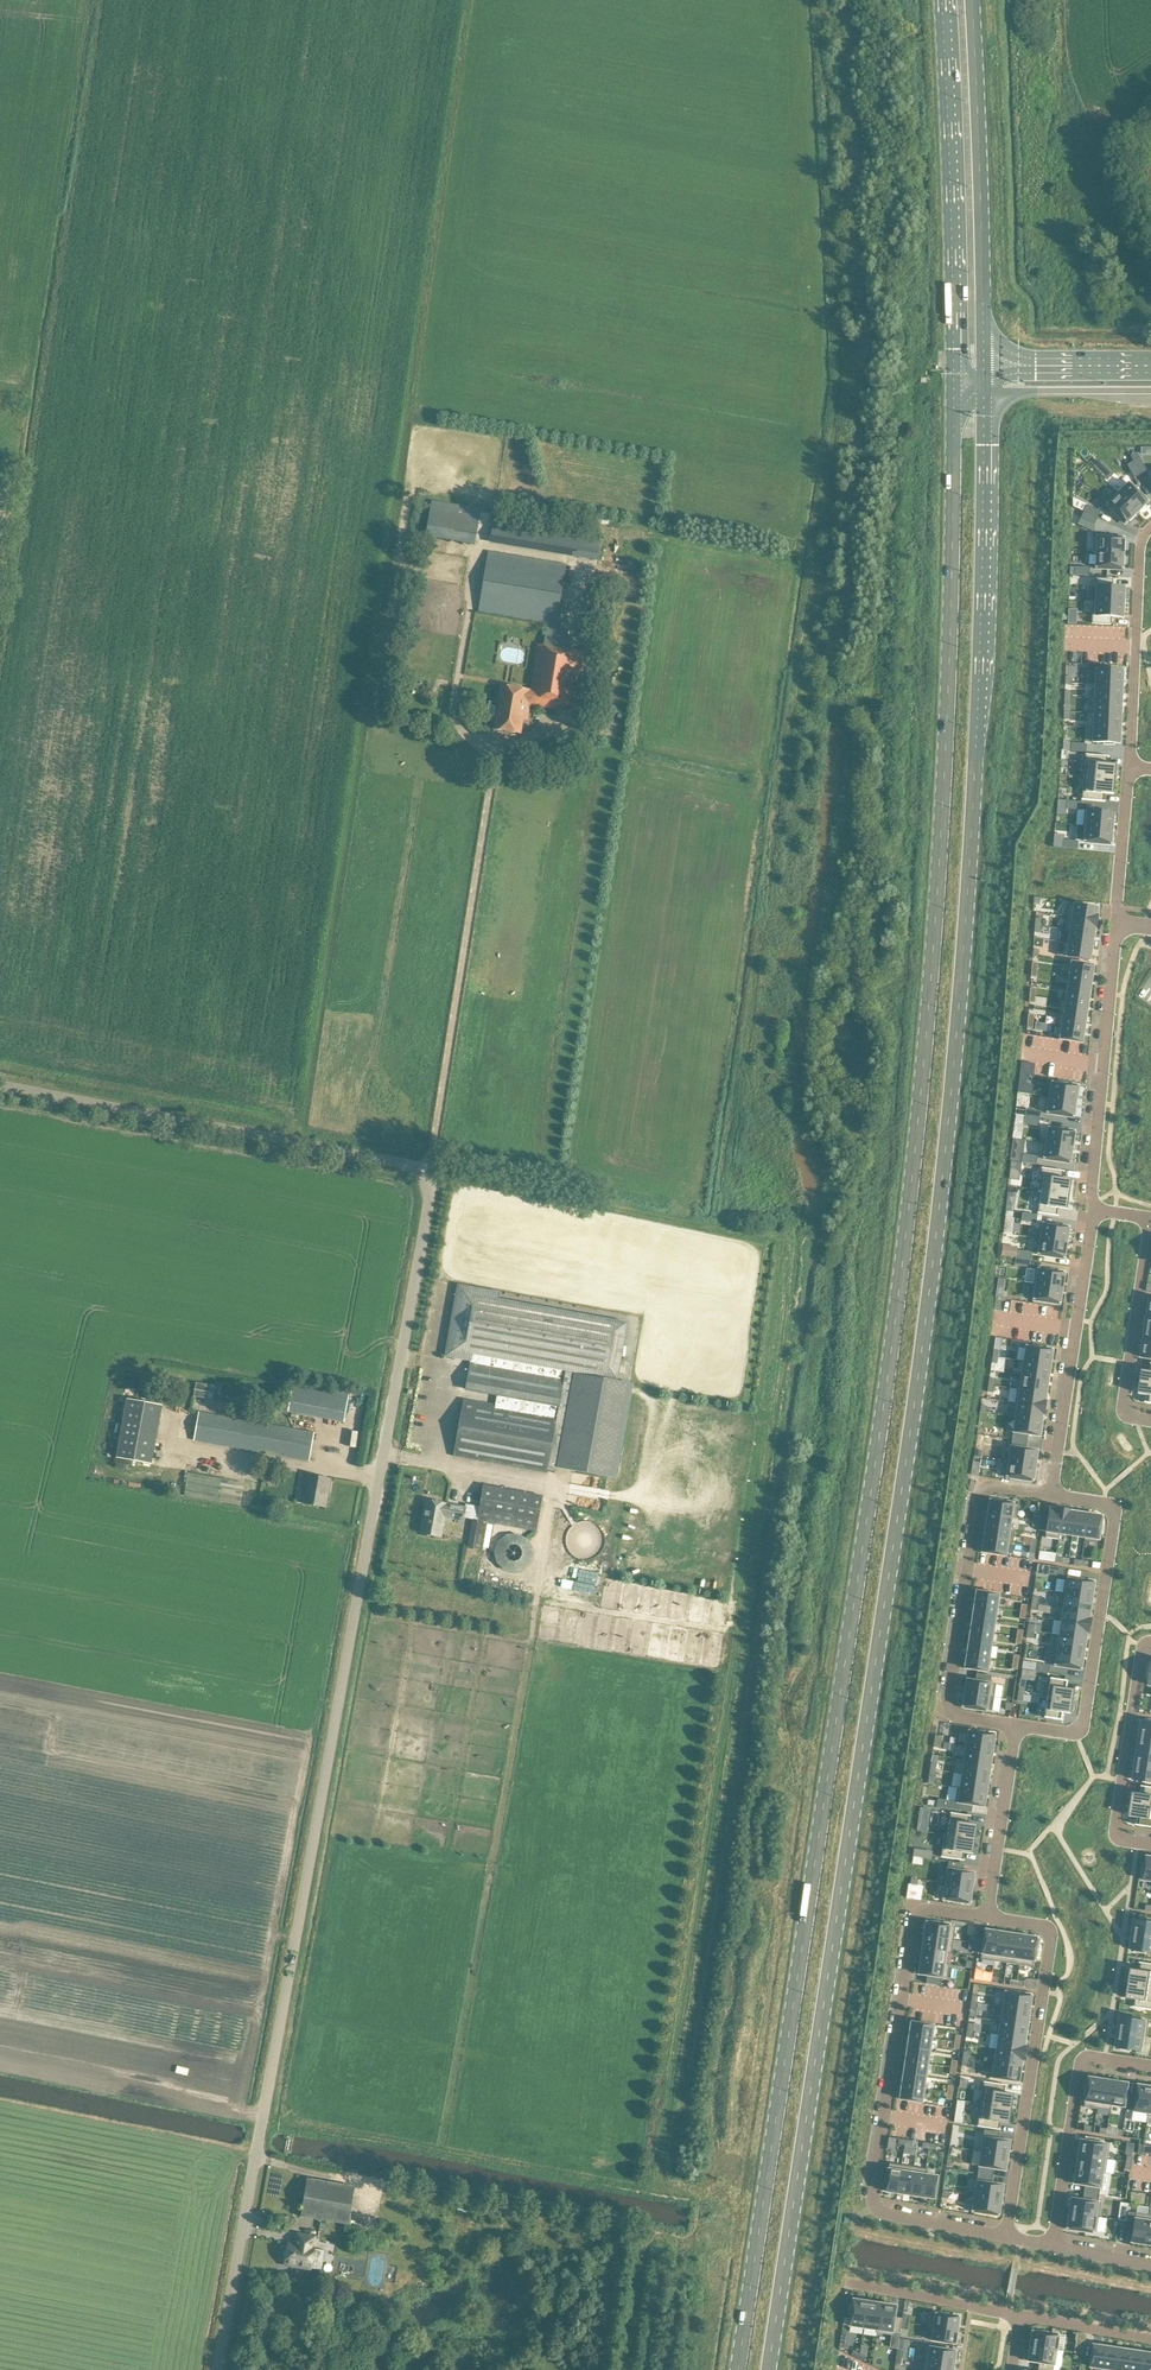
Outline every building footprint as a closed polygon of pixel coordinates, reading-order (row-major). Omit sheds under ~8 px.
[(1140,458),(1133,461),(1141,474),(1147,471),(1140,458)] [(1133,461),(1127,465),(1134,478),(1141,474),(1133,461)] [(1118,493),(1118,494),(1137,513),(1139,510),(1140,511),(1146,506),(1145,505),(1147,502),(1149,501),(1130,482),(1129,483),(1118,493)] [(1116,491),(1105,502),(1107,504),(1106,505),(1125,524),(1126,523),(1129,521),(1130,522),(1135,516),(1134,515),(1137,513),(1118,494),(1118,493),(1116,491)] [(1100,511),(1073,498),(1073,506),(1084,511),(1084,512),(1097,518),(1100,511)] [(426,537),(475,544),(480,509),(431,501),(426,537)] [(1084,512),(1081,518),(1094,525),(1097,518),(1084,512)] [(492,522),(489,542),(597,560),(600,540),(492,522)] [(1094,537),(1094,553),(1096,553),(1096,552),(1123,554),(1123,550),(1125,551),(1125,542),(1124,542),(1124,539),(1124,537),(1097,536),(1097,538),(1094,537)] [(542,645),(566,648),(569,630),(555,628),(566,565),(487,552),(478,611),(545,623),(542,645)] [(1096,567),(1096,569),(1122,570),(1122,568),(1123,565),(1124,565),(1124,557),(1123,557),(1123,554),(1096,552),(1096,553),(1096,567)] [(1070,567),(1070,575),(1074,575),(1089,576),(1089,568),(1074,567),(1074,568),(1070,567)] [(1096,601),(1125,602),(1125,594),(1124,594),(1124,587),(1113,587),(1113,579),(1097,578),(1096,601)] [(1093,600),(1092,624),(1111,625),(1111,617),(1123,617),(1123,611),(1124,611),(1125,602),(1096,601),(1093,600)] [(450,606),(452,620),(459,619),(457,605),(450,606)] [(489,710),(488,719),(495,720),(494,729),(520,733),(523,719),(530,720),(531,711),(529,710),(530,705),(556,709),(557,705),(570,707),(575,708),(577,696),(585,652),(566,648),(542,645),(537,644),(529,691),(528,691),(502,686),(501,686),(500,694),(498,705),(497,711),(489,710)] [(1096,670),(1095,684),(1122,686),(1123,671),(1117,670),(1117,669),(1107,668),(1107,670),(1096,670)] [(1095,698),(1095,699),(1121,700),(1122,686),(1095,684),(1095,698)] [(1092,698),(1091,713),(1094,714),(1094,713),(1121,714),(1121,700),(1095,699),(1095,698),(1092,698)] [(1094,714),(1094,727),(1120,728),(1121,714),(1094,713),(1094,714)] [(1094,727),(1093,742),(1104,743),(1104,744),(1114,745),(1114,743),(1119,743),(1120,728),(1094,727)] [(566,750),(560,735),(543,742),(550,757),(566,750)] [(1072,743),(1071,751),(1086,752),(1086,744),(1072,743)] [(1086,755),(1084,777),(1114,780),(1115,777),(1114,777),(1115,765),(1104,764),(1105,757),(1109,757),(1109,756),(1085,754),(1085,755),(1086,755)] [(1081,799),(1081,800),(1105,802),(1105,801),(1101,801),(1101,793),(1113,794),(1114,783),(1114,780),(1084,777),(1082,799),(1081,799)] [(1067,801),(1066,809),(1081,810),(1082,802),(1067,801)] [(1084,811),(1083,826),(1112,828),(1114,814),(1108,813),(1108,811),(1098,810),(1098,812),(1084,811)] [(1077,825),(1076,840),(1082,841),(1096,842),(1095,844),(1105,845),(1105,843),(1111,843),(1112,828),(1083,826),(1077,825)] [(1063,840),(1062,848),(1077,849),(1078,841),(1063,840)] [(1069,904),(1067,917),(1097,922),(1098,915),(1097,915),(1098,908),(1089,907),(1089,905),(1079,903),(1079,905),(1069,904)] [(1067,917),(1065,929),(1094,934),(1095,929),(1096,929),(1097,922),(1067,917)] [(1061,929),(1059,942),(1092,947),(1094,934),(1065,929),(1061,929)] [(1059,942),(1057,955),(1090,960),(1092,947),(1059,942)] [(1071,962),(1070,975),(1092,978),(1094,965),(1071,962)] [(1070,975),(1068,988),(1090,991),(1092,978),(1070,975)] [(1068,988),(1066,1000),(1088,1004),(1090,991),(1068,988)] [(1066,1000),(1064,1013),(1086,1017),(1088,1004),(1066,1000)] [(1064,1013),(1062,1026),(1084,1030),(1086,1017),(1064,1013)] [(1062,1026),(1060,1039),(1082,1043),(1084,1030),(1062,1026)] [(1050,1097),(1076,1101),(1078,1087),(1073,1086),(1073,1084),(1063,1082),(1063,1084),(1052,1083),(1050,1097)] [(1047,1096),(1045,1112),(1058,1114),(1058,1116),(1068,1117),(1068,1115),(1074,1116),(1076,1101),(1050,1097),(1047,1096)] [(1026,1110),(1025,1117),(1040,1119),(1041,1112),(1026,1110)] [(1025,1117),(1024,1124),(1039,1126),(1040,1119),(1025,1117)] [(1048,1128),(1046,1143),(1072,1147),(1075,1132),(1069,1131),(1069,1129),(1060,1128),(1059,1130),(1048,1128)] [(1046,1143),(1044,1158),(1055,1159),(1055,1161),(1064,1163),(1065,1161),(1070,1162),(1072,1147),(1046,1143)] [(1023,1154),(1021,1162),(1036,1165),(1038,1156),(1023,1154)] [(1011,1161),(1009,1180),(1019,1182),(1022,1163),(1011,1161)] [(1042,1168),(1038,1191),(1041,1191),(1041,1190),(1069,1195),(1069,1191),(1071,1180),(1060,1178),(1061,1171),(1061,1170),(1042,1168),(1041,1168),(1042,1168)] [(1038,1212),(1038,1213),(1054,1215),(1055,1207),(1066,1209),(1068,1198),(1069,1195),(1041,1190),(1041,1191),(1038,1212)] [(1006,1211),(1005,1218),(1012,1219),(1013,1219),(1014,1212),(1013,1212),(1006,1211)] [(1022,1213),(1021,1221),(1036,1223),(1037,1215),(1022,1213)] [(1040,1223),(1037,1238),(1066,1242),(1069,1228),(1063,1227),(1063,1225),(1054,1224),(1053,1225),(1040,1223)] [(1037,1238),(1035,1253),(1049,1255),(1049,1257),(1058,1258),(1059,1256),(1064,1257),(1066,1242),(1037,1238)] [(1017,1251),(1016,1258),(1030,1260),(1032,1253),(1017,1251)] [(1016,1258),(1015,1265),(1029,1267),(1030,1260),(1016,1258)] [(1035,1269),(1033,1284),(1062,1288),(1064,1273),(1059,1272),(1059,1271),(1049,1269),(1049,1271),(1035,1269)] [(1033,1284),(1031,1298),(1045,1300),(1044,1302),(1054,1304),(1054,1302),(1060,1303),(1062,1288),(1033,1284)] [(997,1290),(996,1297),(1003,1298),(1004,1291),(997,1290)] [(463,1293),(453,1350),(472,1354),(470,1363),(465,1389),(497,1395),(495,1405),(463,1399),(453,1456),(547,1473),(547,1470),(556,1471),(556,1467),(615,1478),(632,1386),(616,1383),(617,1380),(627,1322),(499,1299),(482,1296),(463,1293)] [(1141,1357),(1150,1358),(1150,1344),(1143,1342),(1141,1357)] [(1026,1346),(1024,1361),(1050,1365),(1052,1350),(1047,1349),(1047,1348),(1037,1346),(1037,1348),(1026,1346)] [(1022,1375),(1048,1379),(1050,1365),(1024,1361),(1022,1375)] [(1141,1382),(1150,1383),(1150,1368),(1150,1371),(1143,1370),(1141,1382)] [(1019,1374),(1017,1389),(1046,1393),(1048,1379),(1022,1375),(1019,1374)] [(288,1411),(332,1420),(344,1422),(350,1392),(293,1381),(288,1411)] [(196,1382),(193,1397),(208,1399),(210,1385),(196,1382)] [(1139,1394),(1147,1395),(1146,1402),(1146,1403),(1150,1403),(1150,1383),(1141,1382),(1139,1394)] [(1017,1389),(1015,1403),(1045,1407),(1047,1399),(1045,1399),(1046,1393),(1017,1389)] [(116,1458),(152,1464),(162,1405),(127,1399),(116,1458)] [(1015,1403),(1013,1418),(1015,1418),(1015,1417),(1042,1421),(1043,1416),(1044,1416),(1045,1407),(1015,1403)] [(195,1440),(297,1459),(309,1461),(314,1433),(200,1413),(195,1440)] [(1015,1418),(1012,1439),(1027,1441),(1028,1434),(1040,1436),(1042,1421),(1015,1417),(1015,1418)] [(1009,1461),(1035,1465),(1037,1450),(1026,1449),(1027,1441),(1012,1439),(1009,1461)] [(191,1458),(184,1496),(240,1505),(248,1468),(220,1463),(197,1459),(191,1458)] [(1006,1460),(1004,1475),(1018,1477),(1017,1479),(1027,1481),(1027,1479),(1033,1480),(1035,1465),(1009,1461),(1006,1460)] [(264,1471),(262,1482),(275,1485),(277,1473),(264,1471)] [(312,1505),(323,1507),(327,1489),(329,1489),(331,1479),(305,1474),(303,1482),(307,1482),(303,1503),(312,1505)] [(483,1485),(477,1520),(536,1531),(543,1496),(483,1485)] [(990,1500),(988,1513),(1011,1517),(1011,1518),(1017,1518),(1019,1505),(1013,1504),(1014,1502),(1009,1501),(999,1500),(990,1498),(990,1500)] [(464,1518),(465,1508),(426,1500),(424,1516),(426,1516),(423,1534),(441,1537),(445,1515),(464,1518)] [(610,1538),(611,1532),(610,1527),(609,1523),(607,1520),(604,1515),(601,1512),(596,1509),(591,1507),(586,1507),(579,1507),(576,1509),(572,1511),(568,1514),(564,1518),(562,1522),(560,1527),(560,1532),(560,1537),(561,1541),(564,1546),(566,1549),(570,1553),(575,1556),(579,1557),(584,1558),(588,1558),(594,1556),(599,1553),(603,1550),(606,1546),(608,1543),(610,1538)] [(1039,1527),(1039,1530),(1042,1531),(1046,1531),(1045,1537),(1059,1539),(1060,1534),(1059,1533),(1063,1508),(1056,1507),(1056,1509),(1049,1508),(1048,1517),(1041,1516),(1040,1521),(1039,1527)] [(1063,1508),(1059,1533),(1060,1534),(1072,1535),(1076,1512),(1073,1511),(1074,1510),(1070,1510),(1063,1508)] [(1076,1512),(1072,1535),(1085,1537),(1088,1514),(1076,1512)] [(988,1513),(986,1526),(1009,1530),(1009,1529),(1011,1518),(1011,1517),(988,1513)] [(1088,1514),(1085,1537),(1098,1539),(1100,1539),(1100,1535),(1102,1525),(1103,1516),(1102,1516),(1088,1514)] [(477,1521),(472,1549),(481,1551),(486,1523),(477,1521)] [(986,1526),(984,1539),(1007,1542),(1007,1543),(1013,1544),(1015,1530),(1009,1529),(1009,1530),(986,1526)] [(492,1564),(524,1574),(535,1542),(503,1531),(492,1564)] [(984,1539),(982,1552),(1005,1556),(1007,1543),(1007,1542),(984,1539)] [(1050,1566),(1049,1574),(1056,1575),(1063,1576),(1065,1568),(1057,1567),(1050,1566)] [(1065,1578),(1063,1593),(1092,1597),(1094,1582),(1095,1581),(1089,1580),(1079,1578),(1065,1576),(1065,1578)] [(977,1591),(975,1604),(997,1607),(999,1594),(977,1591)] [(1063,1593),(1061,1607),(1063,1608),(1064,1607),(1090,1611),(1092,1597),(1063,1593)] [(975,1604),(973,1617),(995,1620),(997,1607),(975,1604)] [(1063,1608),(1061,1621),(1089,1625),(1091,1614),(1090,1613),(1090,1611),(1064,1607),(1063,1608)] [(973,1617),(971,1629),(993,1633),(995,1620),(973,1617)] [(1061,1621),(1059,1635),(1086,1639),(1086,1637),(1087,1637),(1089,1625),(1061,1621)] [(971,1629),(969,1642),(991,1645),(993,1633),(971,1629)] [(1057,1649),(1084,1653),(1086,1639),(1059,1635),(1057,1649)] [(969,1642),(967,1655),(989,1658),(991,1645),(969,1642)] [(1052,1664),(1052,1666),(1066,1668),(1076,1669),(1081,1670),(1081,1668),(1084,1653),(1057,1649),(1054,1648),(1052,1664)] [(967,1655),(965,1668),(987,1671),(989,1658),(967,1655)] [(1035,1663),(1034,1671),(1041,1672),(1049,1673),(1050,1665),(1043,1664),(1035,1663)] [(1022,1669),(1021,1679),(1028,1680),(1029,1670),(1022,1669)] [(967,1679),(965,1693),(988,1696),(988,1697),(994,1698),(996,1684),(990,1683),(991,1676),(977,1673),(976,1681),(967,1679)] [(1043,1685),(1041,1697),(1047,1698),(1072,1701),(1074,1689),(1066,1688),(1067,1681),(1068,1681),(1050,1678),(1050,1679),(1049,1686),(1043,1685)] [(965,1693),(963,1706),(972,1707),(972,1709),(981,1710),(982,1709),(986,1709),(988,1697),(988,1696),(965,1693)] [(1044,1717),(1062,1720),(1062,1719),(1061,1719),(1063,1712),(1070,1713),(1072,1701),(1047,1698),(1044,1717)] [(1140,1736),(1150,1738),(1150,1723),(1142,1722),(1140,1736)] [(966,1730),(963,1746),(966,1746),(966,1745),(993,1749),(995,1735),(995,1733),(990,1733),(990,1732),(980,1731),(969,1729),(968,1731),(966,1730)] [(1138,1751),(1150,1753),(1150,1738),(1140,1736),(1138,1751)] [(944,1742),(943,1748),(956,1751),(957,1744),(944,1742)] [(966,1746),(964,1760),(991,1764),(993,1749),(966,1745),(966,1746)] [(1136,1765),(1150,1767),(1150,1753),(1138,1751),(1136,1765)] [(964,1760),(962,1774),(988,1778),(991,1764),(964,1760)] [(1134,1780),(1150,1782),(1150,1767),(1136,1765),(1134,1780)] [(960,1787),(960,1788),(986,1792),(988,1778),(962,1774),(960,1787)] [(1132,1804),(1150,1807),(1150,1787),(1142,1786),(1141,1793),(1133,1792),(1132,1804)] [(957,1787),(955,1802),(958,1803),(957,1810),(971,1812),(972,1805),(984,1807),(986,1792),(960,1788),(960,1787),(957,1787)] [(1130,1816),(1138,1817),(1137,1824),(1136,1824),(1136,1825),(1150,1827),(1150,1807),(1132,1804),(1130,1816)] [(921,1807),(920,1814),(929,1816),(930,1809),(921,1807)] [(947,1835),(975,1839),(975,1836),(977,1824),(966,1823),(967,1815),(971,1816),(971,1815),(950,1812),(950,1813),(951,1813),(947,1835)] [(941,1856),(941,1857),(960,1860),(960,1859),(961,1852),(972,1854),(974,1842),(975,1839),(947,1835),(947,1834),(945,1834),(941,1856)] [(923,1858),(913,1856),(912,1863),(922,1865),(923,1858)] [(1147,1856),(1146,1865),(1144,1865),(1143,1875),(1144,1875),(1144,1880),(1150,1881),(1150,1857),(1147,1856)] [(949,1861),(946,1883),(972,1887),(974,1872),(963,1871),(964,1864),(949,1861)] [(943,1898),(943,1900),(954,1901),(954,1902),(964,1903),(969,1904),(970,1902),(972,1887),(946,1883),(943,1898)] [(1133,1934),(1150,1937),(1150,1922),(1150,1920),(1141,1919),(1141,1920),(1135,1919),(1133,1934)] [(926,1922),(924,1935),(953,1939),(955,1926),(945,1925),(945,1923),(936,1922),(935,1923),(926,1922)] [(962,1922),(960,1932),(974,1934),(976,1924),(962,1922)] [(976,1937),(974,1952),(982,1953),(981,1959),(994,1961),(998,1931),(985,1930),(984,1938),(976,1937)] [(998,1931),(994,1961),(1007,1963),(1011,1933),(998,1931)] [(1011,1933),(1007,1963),(1020,1965),(1024,1935),(1011,1933)] [(1131,1949),(1136,1950),(1136,1952),(1146,1953),(1146,1951),(1150,1952),(1150,1937),(1133,1934),(1131,1949)] [(924,1935),(922,1948),(946,1952),(951,1953),(953,1939),(924,1935)] [(1024,1935),(1020,1965),(1033,1967),(1034,1956),(1036,1956),(1037,1947),(1036,1946),(1037,1937),(1024,1935)] [(922,1948),(920,1961),(944,1965),(944,1964),(946,1952),(922,1948)] [(920,1961),(918,1974),(927,1975),(926,1983),(941,1985),(942,1978),(948,1978),(950,1964),(944,1964),(944,1965),(920,1961)] [(1129,1983),(1150,1986),(1150,1963),(1144,1962),(1144,1963),(1143,1970),(1132,1969),(1129,1983)] [(1127,1998),(1138,2000),(1137,2007),(1150,2009),(1150,1986),(1129,1983),(1127,1998)] [(1003,2006),(1029,2010),(1031,1996),(1005,1992),(1003,2006)] [(1000,2006),(998,2021),(1001,2021),(1001,2020),(1027,2024),(1029,2010),(1003,2006),(1000,2006)] [(1121,2017),(1118,2032),(1145,2036),(1147,2037),(1150,2021),(1136,2019),(1136,2018),(1126,2016),(1126,2018),(1121,2017)] [(1001,2021),(999,2035),(1025,2039),(1027,2024),(1001,2020),(1001,2021)] [(911,2021),(909,2034),(931,2038),(933,2025),(911,2021)] [(1118,2032),(1116,2047),(1122,2047),(1121,2049),(1131,2051),(1132,2049),(1143,2050),(1145,2036),(1118,2032)] [(990,2033),(988,2048),(997,2049),(1024,2053),(1026,2045),(1024,2044),(1025,2039),(999,2035),(990,2033)] [(909,2034),(907,2047),(930,2050),(931,2038),(909,2034)] [(907,2047),(905,2060),(928,2063),(930,2050),(907,2047)] [(995,2062),(994,2063),(1021,2067),(1022,2061),(1023,2061),(1024,2053),(997,2049),(995,2062)] [(905,2060),(904,2073),(926,2076),(928,2063),(905,2060)] [(992,2062),(989,2077),(1019,2082),(1021,2067),(994,2063),(995,2062),(992,2062)] [(904,2073),(902,2086),(924,2089),(926,2076),(904,2073)] [(1085,2086),(1084,2096),(1085,2096),(1084,2106),(1097,2108),(1101,2079),(1088,2077),(1087,2086),(1085,2086)] [(960,2079),(959,2087),(966,2088),(967,2080),(960,2079)] [(1101,2079),(1097,2108),(1110,2110),(1111,2105),(1114,2081),(1101,2079)] [(984,2083),(981,2104),(1011,2108),(1011,2105),(1013,2094),(1002,2092),(1003,2085),(1003,2084),(984,2081),(984,2082),(984,2083)] [(1114,2081),(1111,2105),(1124,2107),(1128,2083),(1114,2081)] [(1126,2110),(1147,2113),(1148,2113),(1150,2092),(1150,2086),(1137,2084),(1135,2096),(1128,2095),(1126,2110)] [(902,2086),(900,2099),(922,2102),(924,2089),(902,2086)] [(963,2123),(965,2101),(957,2100),(955,2122),(963,2123)] [(977,2126),(996,2129),(996,2128),(997,2121),(1009,2123),(1010,2111),(1011,2108),(981,2104),(977,2126)] [(1107,2128),(1106,2134),(1122,2137),(1123,2130),(1118,2129),(1118,2128),(1107,2126),(1107,2128)] [(985,2130),(981,2151),(1008,2155),(1010,2140),(998,2139),(999,2132),(985,2130)] [(1080,2140),(1078,2154),(1107,2159),(1109,2144),(1080,2140)] [(1138,2152),(1142,2153),(1150,2154),(1150,2146),(1143,2145),(1139,2144),(1138,2152)] [(973,2150),(971,2164),(979,2166),(978,2173),(993,2175),(994,2168),(1005,2170),(1008,2155),(981,2151),(973,2150)] [(1078,2154),(1076,2169),(1105,2173),(1107,2159),(1078,2154)] [(889,2163),(885,2191),(897,2193),(902,2165),(889,2163)] [(902,2165),(897,2193),(910,2194),(914,2167),(902,2165)] [(914,2167),(910,2194),(922,2196),(925,2174),(926,2174),(926,2169),(914,2167)] [(1076,2169),(1074,2183),(1085,2185),(1084,2192),(1099,2194),(1108,2196),(1111,2174),(1105,2173),(1076,2169)] [(978,2173),(975,2195),(1001,2199),(1003,2184),(992,2183),(993,2175),(978,2173)] [(925,2174),(922,2196),(934,2198),(938,2176),(926,2174),(925,2174)] [(301,2216),(313,2218),(348,2224),(354,2186),(308,2178),(301,2216)] [(1071,2198),(1069,2212),(1098,2217),(1101,2202),(1098,2202),(1099,2194),(1084,2192),(1083,2199),(1071,2198)] [(975,2195),(972,2210),(983,2212),(983,2213),(993,2215),(993,2213),(999,2214),(1001,2199),(975,2195)] [(1120,2202),(1119,2210),(1128,2211),(1129,2203),(1120,2202)] [(1128,2211),(1126,2226),(1133,2227),(1131,2242),(1144,2244),(1149,2215),(1128,2211)] [(1069,2212),(1067,2227),(1073,2228),(1072,2230),(1082,2231),(1082,2230),(1096,2232),(1096,2231),(1105,2232),(1107,2218),(1098,2217),(1069,2212)] [(286,2264),(310,2268),(314,2248),(313,2248),(314,2237),(298,2234),(296,2245),(289,2244),(288,2250),(285,2251),(284,2256),(287,2258),(286,2264)] [(849,2325),(863,2327),(867,2301),(853,2299),(852,2304),(850,2304),(849,2314),(851,2314),(849,2325)] [(882,2303),(867,2301),(863,2327),(877,2329),(878,2329),(882,2303)] [(897,2305),(882,2303),(878,2329),(877,2329),(877,2332),(892,2334),(893,2332),(900,2333),(900,2329),(901,2322),(902,2318),(895,2317),(897,2305)] [(928,2326),(934,2327),(957,2330),(959,2317),(950,2316),(950,2314),(941,2312),(940,2314),(930,2313),(928,2326)] [(558,2314),(558,2325),(571,2325),(571,2315),(558,2314)] [(955,2344),(957,2330),(934,2327),(932,2340),(955,2344)] [(1032,2331),(1030,2346),(1056,2350),(1058,2335),(1047,2333),(1048,2332),(1038,2330),(1038,2332),(1032,2331)] [(840,2347),(844,2348),(845,2342),(848,2343),(850,2333),(844,2332),(840,2347)] [(1077,2332),(1074,2353),(1083,2354),(1086,2334),(1077,2332)] [(1106,2346),(1093,2344),(1089,2366),(1103,2368),(1106,2346)] [(925,2360),(954,2365),(956,2350),(927,2346),(925,2360)] [(1030,2346),(1028,2361),(1039,2362),(1038,2369),(1040,2369),(1053,2369),(1056,2350),(1030,2346)] [(1106,2346),(1103,2368),(1113,2369),(1115,2369),(1119,2348),(1106,2346)] [(1119,2348),(1115,2369),(1128,2369),(1131,2350),(1119,2348)] [(857,2358),(860,2353),(854,2350),(851,2355),(857,2358)] [(1131,2350),(1128,2369),(1141,2369),(1144,2352),(1131,2350)] [(1144,2352),(1141,2369),(1150,2369),(1150,2353),(1144,2352)] [(860,2353),(857,2358),(864,2361),(866,2356),(860,2353)] [(923,2369),(953,2369),(954,2365),(925,2360),(923,2369)]
